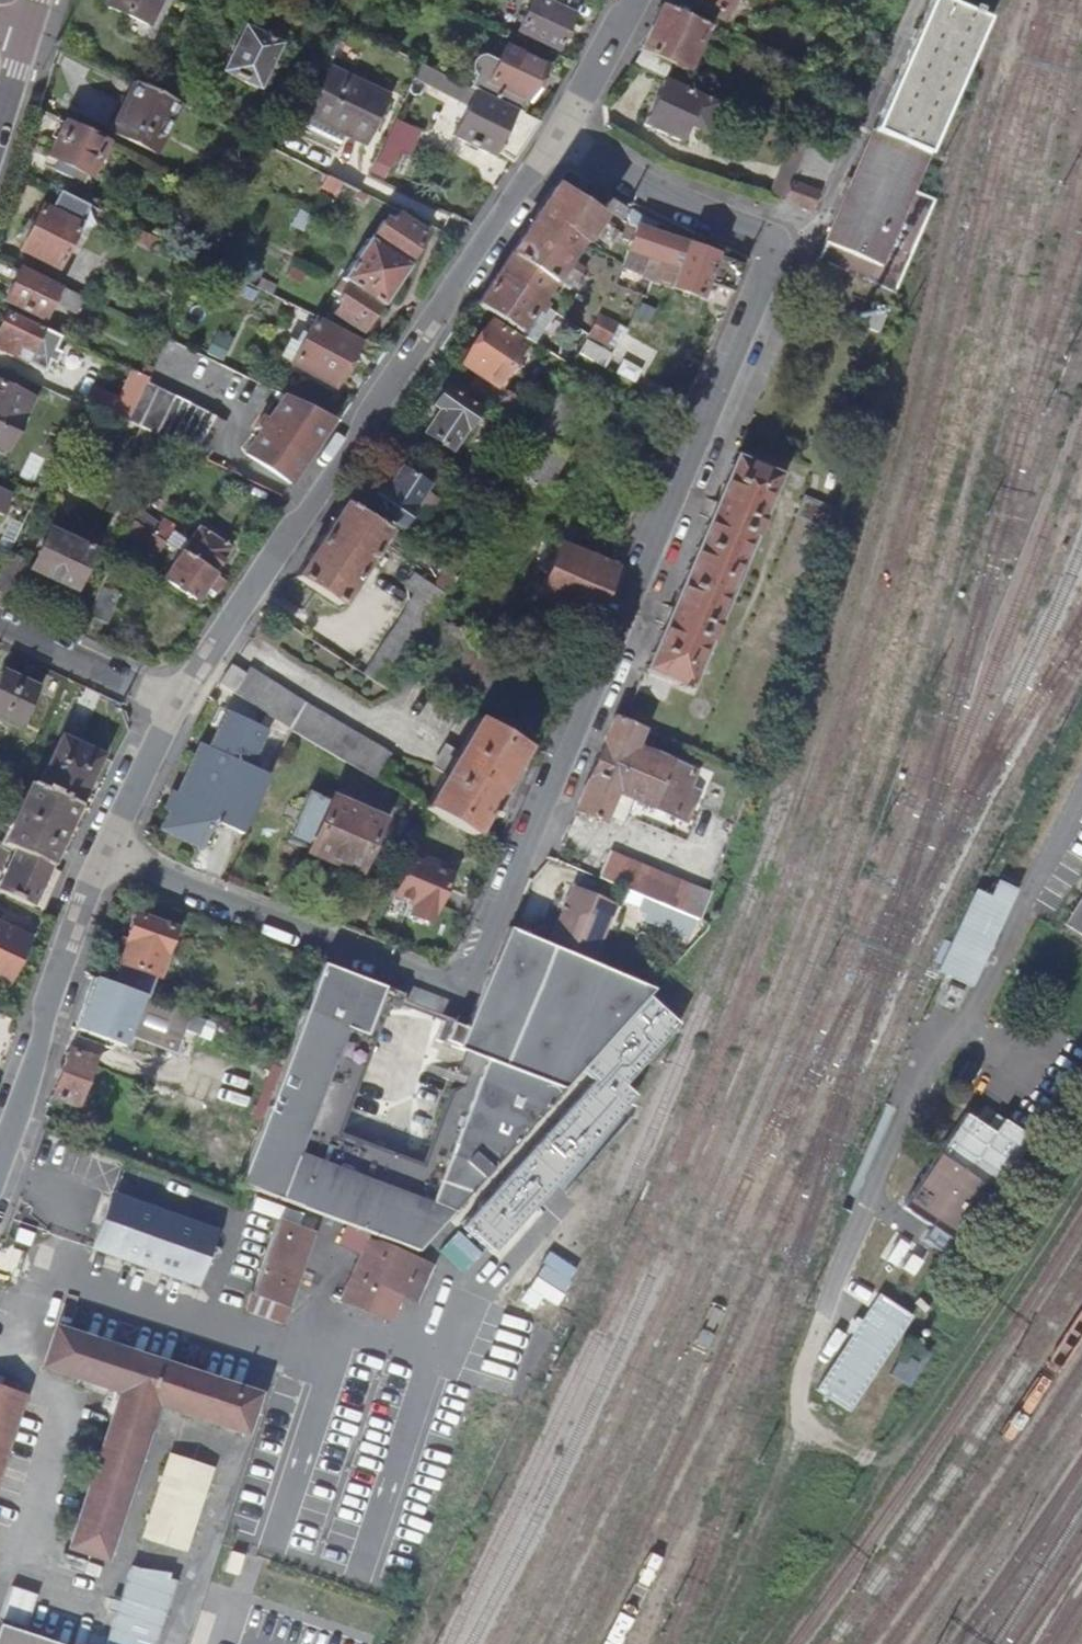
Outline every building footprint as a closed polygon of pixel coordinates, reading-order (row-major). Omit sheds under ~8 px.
[(104,5),(148,26),(160,0),(107,0),(104,5)] [(291,13),(265,0),(255,0),(221,69),(260,88),(281,45),(276,42),(291,13)] [(526,38),(561,56),(579,22),(570,17),(579,1),(577,0),(545,0),(526,38)] [(723,15),(730,0),(692,0),(723,15)] [(987,17),(977,13),(948,0),(929,0),(872,129),(928,154),(955,92),(987,17)] [(659,5),(632,62),(666,78),(674,64),(687,71),(708,28),(659,5)] [(466,86),(519,113),(525,102),(542,66),(502,46),(495,61),(482,54),(480,54),(478,54),(475,54),(472,56),(470,57),(468,60),(467,62),(467,64),(467,67),(467,69),(469,72),(470,74),(471,75),(466,86)] [(420,63),(413,76),(434,86),(440,74),(420,63)] [(312,116),(367,143),(389,95),(335,68),(312,116)] [(507,160),(532,119),(519,113),(466,86),(440,74),(434,86),(469,104),(451,138),(497,162),(500,157),(507,160)] [(660,81),(638,127),(674,144),(683,127),(698,134),(711,105),(660,81)] [(180,105),(156,94),(134,83),(110,131),(156,154),(180,105)] [(105,143),(61,122),(46,157),(60,164),(56,173),(69,180),(74,171),(87,178),(105,143)] [(393,128),(376,162),(392,170),(402,149),(411,153),(417,140),(393,128)] [(928,154),(872,129),(824,241),(881,266),(913,190),(928,154)] [(767,194),(779,198),(785,180),(816,190),(815,195),(818,197),(837,155),(790,135),(767,194)] [(345,183),(328,175),(323,186),(340,194),(345,183)] [(785,180),(779,198),(810,209),(815,195),(816,190),(785,180)] [(502,255),(491,273),(536,304),(557,271),(574,281),(580,271),(563,260),(575,242),(580,246),(591,227),(595,220),(597,218),(545,184),(501,252),(502,255)] [(881,266),(824,241),(815,261),(892,294),(933,199),(913,190),(881,266)] [(625,214),(628,209),(609,197),(602,209),(621,221),(625,214)] [(57,267),(79,224),(43,206),(21,249),(57,267)] [(644,218),(628,209),(625,214),(626,224),(635,227),(629,242),(621,266),(640,272),(646,257),(679,268),(672,288),(700,298),(705,283),(731,291),(742,264),(653,234),(657,222),(644,218)] [(416,241),(422,233),(400,218),(394,226),(389,221),(375,242),(371,239),(346,275),(350,278),(333,303),(340,308),(337,312),(365,331),(384,304),(389,307),(415,269),(411,266),(424,247),(416,241)] [(616,231),(595,220),(591,227),(612,239),(616,231)] [(635,227),(626,224),(620,239),(629,242),(635,227)] [(651,281),(672,288),(679,268),(646,257),(640,272),(639,277),(651,281)] [(621,266),(615,284),(645,296),(651,281),(639,277),(640,272),(621,266)] [(6,298),(44,317),(57,290),(19,272),(6,298)] [(491,273),(471,305),(517,334),(536,304),(491,273)] [(871,310),(864,327),(877,333),(885,315),(871,310)] [(40,326),(38,331),(4,314),(0,322),(0,348),(44,370),(50,360),(55,363),(62,352),(55,348),(61,336),(40,326)] [(615,326),(597,317),(587,336),(605,345),(615,326)] [(301,346),(291,362),(335,387),(360,344),(315,320),(306,336),(302,334),(297,343),(301,346)] [(464,368),(497,389),(522,345),(490,324),(464,368)] [(585,339),(577,353),(602,368),(610,354),(585,339)] [(617,373),(635,380),(642,361),(624,355),(617,373)] [(117,400),(123,387),(82,367),(76,380),(117,400)] [(117,400),(134,408),(162,423),(156,435),(204,459),(223,421),(129,373),(123,387),(117,400)] [(8,452),(34,397),(0,381),(0,448),(8,452)] [(468,391),(455,382),(448,392),(442,389),(431,407),(437,412),(422,435),(449,452),(463,429),(466,429),(476,411),(462,402),(468,391)] [(556,393),(534,431),(563,447),(583,410),(563,398),(564,397),(556,393)] [(495,408),(521,425),(530,409),(504,394),(495,408)] [(337,422),(290,399),(276,421),(271,417),(261,432),(265,435),(253,454),(295,483),(337,422)] [(162,423),(134,408),(126,422),(156,435),(162,423)] [(534,431),(507,483),(519,490),(528,475),(548,486),(568,450),(563,447),(534,431)] [(667,616),(644,670),(685,687),(704,641),(708,642),(714,626),(711,625),(748,534),(752,536),(759,520),(756,519),(776,471),(736,455),(710,510),(667,616)] [(377,487),(365,506),(396,527),(406,511),(421,519),(434,497),(421,489),(424,484),(396,467),(381,490),(377,487)] [(463,485),(492,503),(502,487),(473,469),(463,485)] [(4,514),(11,496),(0,491),(0,512),(4,514)] [(832,510),(805,499),(798,516),(825,528),(832,510)] [(385,533),(341,503),(293,577),(340,606),(385,533)] [(135,521),(142,526),(146,518),(139,513),(135,521)] [(72,590),(97,538),(58,519),(33,571),(72,590)] [(135,521),(126,538),(133,543),(137,536),(147,542),(145,545),(160,555),(168,543),(153,533),(142,526),(135,521)] [(153,533),(168,543),(176,531),(161,521),(153,533)] [(182,553),(215,576),(232,549),(200,527),(182,553)] [(443,570),(454,576),(469,549),(458,544),(443,570)] [(592,618),(614,567),(558,544),(537,594),(592,618)] [(215,576),(182,553),(166,579),(198,601),(204,591),(214,598),(225,583),(215,576)] [(0,577),(0,587),(12,593),(25,567),(9,559),(0,577)] [(454,576),(443,570),(441,569),(433,585),(445,593),(454,576)] [(364,672),(388,687),(445,596),(413,575),(404,590),(412,595),(406,604),(407,605),(364,672)] [(103,587),(90,613),(89,615),(106,623),(121,595),(103,587)] [(219,685),(233,693),(244,674),(231,666),(219,685)] [(233,693),(288,729),(373,778),(389,754),(304,704),(248,668),(244,674),(233,693)] [(22,725),(39,688),(2,671),(0,675),(0,715),(22,725)] [(241,832),(267,775),(247,766),(264,730),(223,710),(206,748),(199,745),(160,827),(200,845),(212,820),(241,832)] [(524,746),(474,717),(454,750),(445,744),(432,766),(442,772),(420,808),(469,837),(524,746)] [(621,720),(612,717),(574,812),(602,823),(614,793),(675,818),(693,772),(644,754),(653,733),(623,721),(621,720)] [(77,802),(83,805),(106,755),(64,736),(42,786),(77,802)] [(24,769),(7,761),(2,771),(20,779),(24,769)] [(2,892),(37,908),(83,805),(77,802),(42,786),(34,783),(11,833),(26,839),(18,856),(2,892)] [(380,823),(310,795),(290,844),(358,873),(380,823)] [(4,850),(18,856),(26,839),(11,833),(4,850)] [(589,874),(647,898),(684,914),(700,920),(710,890),(601,846),(589,874)] [(449,875),(409,859),(393,897),(412,905),(410,911),(430,919),(449,875)] [(970,988),(1014,891),(996,883),(989,898),(973,890),(936,972),(970,988)] [(570,886),(547,944),(590,963),(613,904),(570,886)] [(1064,924),(1081,935),(1081,895),(1064,924)] [(684,914),(647,898),(640,918),(676,933),(684,914)] [(119,964),(152,976),(155,977),(171,929),(132,915),(123,941),(127,942),(119,964)] [(8,983),(28,938),(0,926),(0,980),(8,983)] [(330,967),(318,962),(287,1048),(233,1186),(237,1188),(318,1220),(411,1256),(584,1064),(648,996),(654,989),(590,963),(547,944),(507,927),(467,1019),(445,1010),(442,1019),(440,1024),(433,1041),(462,1052),(481,1060),(427,1205),(292,1157),(340,1029),(359,1036),(379,985),(330,967)] [(112,984),(145,996),(152,976),(119,964),(112,984)] [(189,1013),(145,996),(112,984),(94,977),(76,1028),(123,1046),(127,1033),(175,1050),(189,1013)] [(403,994),(379,985),(359,1036),(340,1029),(292,1157),(427,1205),(481,1060),(462,1052),(453,1074),(463,1078),(462,1083),(460,1087),(445,1092),(418,1166),(336,1135),(387,1004),(440,1024),(442,1019),(402,1004),(401,999),(403,994)] [(963,992),(949,987),(946,993),(960,999),(963,992)] [(590,1083),(458,1230),(489,1258),(492,1255),(500,1262),(544,1213),(536,1206),(635,1097),(624,1087),(680,1025),(648,996),(578,1073),(590,1083)] [(90,1059),(66,1050),(49,1097),(73,1106),(90,1059)] [(994,1127),(1002,1115),(984,1103),(977,1116),(994,1127)] [(906,1205),(903,1210),(931,1228),(919,1247),(949,1265),(1021,1153),(1024,1148),(1029,1141),(1001,1124),(994,1135),(963,1116),(906,1205)] [(318,1220),(237,1188),(232,1205),(275,1221),(243,1312),(281,1326),(318,1220)] [(195,1287),(214,1232),(107,1194),(87,1250),(195,1287)] [(415,1305),(432,1268),(342,1230),(334,1246),(357,1256),(336,1301),(389,1325),(400,1299),(415,1305)] [(911,1243),(899,1236),(890,1250),(902,1257),(911,1243)] [(529,1293),(560,1306),(578,1264),(548,1251),(529,1293)] [(853,1410),(913,1312),(877,1290),(817,1388),(853,1410)] [(256,1396),(55,1330),(40,1373),(114,1398),(61,1553),(100,1565),(151,1410),(242,1440),(256,1396)] [(923,1339),(925,1338),(926,1338),(927,1337),(927,1335),(927,1334),(927,1332),(926,1331),(925,1331),(923,1331),(922,1331),(921,1331),(920,1332),(919,1333),(919,1335),(919,1336),(920,1337),(921,1338),(922,1339),(923,1339)] [(918,1348),(919,1348),(921,1347),(922,1346),(922,1344),(922,1343),(921,1342),(920,1341),(919,1340),(918,1340),(917,1340),(915,1341),(914,1341),(914,1343),(914,1344),(914,1345),(914,1346),(915,1347),(917,1348),(918,1348)] [(928,1359),(908,1346),(887,1378),(907,1391),(928,1359)] [(23,1397),(0,1389),(0,1468),(23,1397)] [(184,1550),(212,1467),(169,1453),(141,1536),(184,1550)] [(242,1555),(228,1550),(221,1570),(235,1575),(242,1555)] [(105,1643),(107,1643),(155,1643),(177,1579),(169,1577),(171,1572),(140,1567),(131,1564),(119,1600),(111,1598),(108,1609),(115,1612),(105,1643)] [(2,1586),(0,1592),(0,1620),(71,1643),(81,1643),(91,1616),(2,1586)] [(0,1623),(0,1643),(62,1643),(0,1623)]
